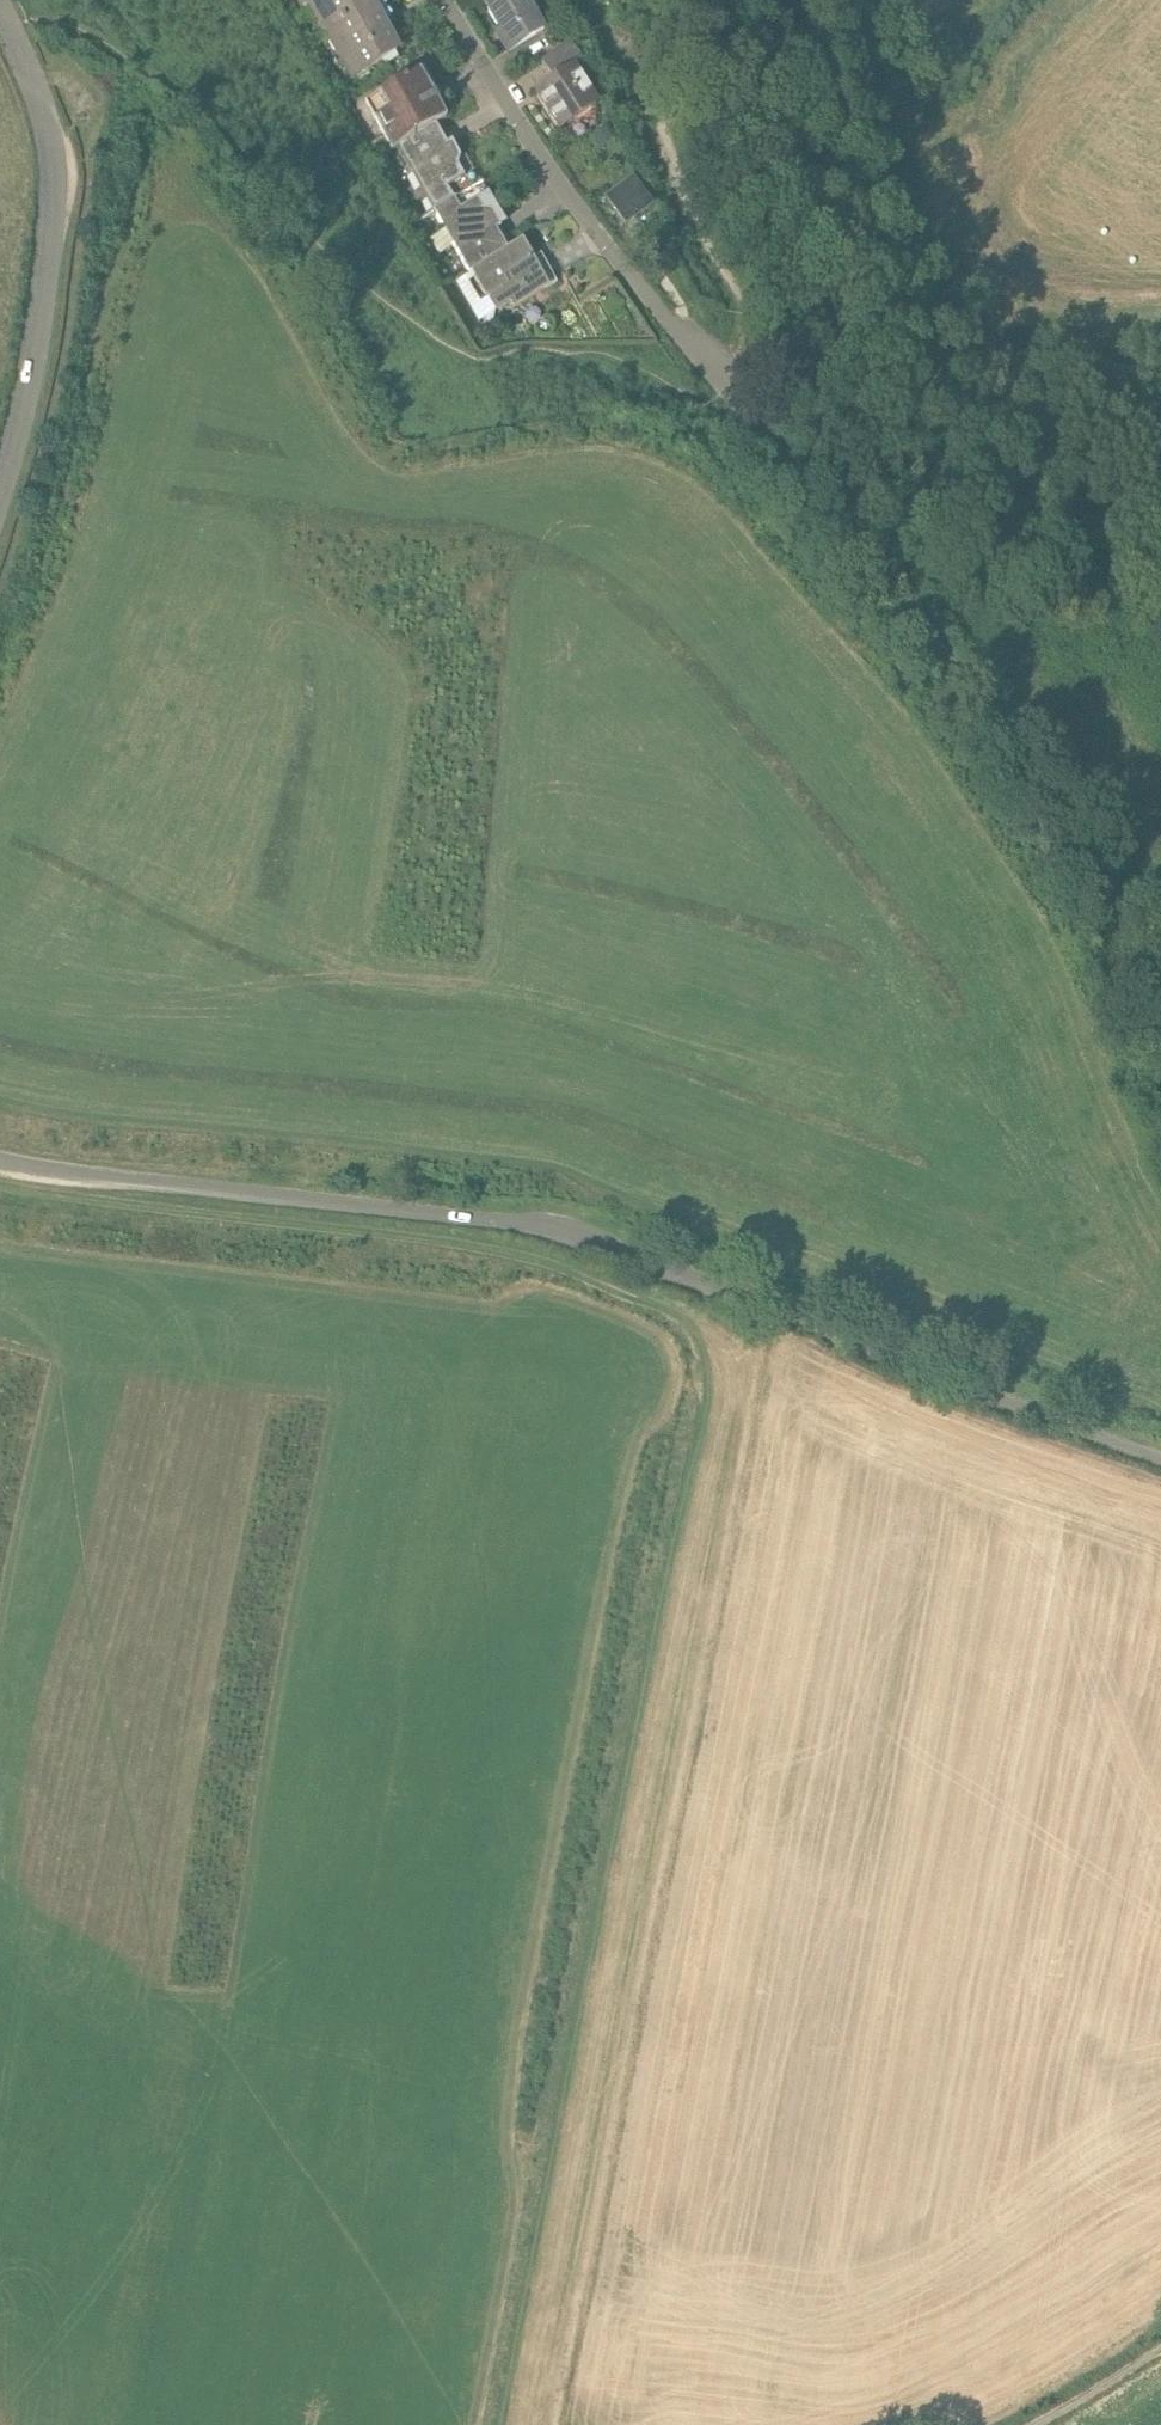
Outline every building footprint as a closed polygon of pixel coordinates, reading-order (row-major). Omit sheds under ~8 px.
[(373,1),(373,0),(311,0),(327,28),(373,1)] [(482,0),(498,26),(511,48),(544,28),(528,0),(483,0),(482,0)] [(327,28),(355,76),(396,52),(387,37),(392,33),(373,1),(327,28)] [(560,127),(595,103),(572,68),(572,69),(568,64),(578,58),(569,43),(541,62),(550,76),(555,73),(558,78),(537,92),(560,127)] [(399,146),(435,125),(446,119),(420,71),(365,101),(383,134),(371,141),(379,157),(399,146)] [(435,125),(399,146),(414,173),(421,186),(422,188),(415,192),(421,201),(428,197),(434,209),(454,197),(447,186),(464,176),(458,165),(460,157),(452,144),(451,141),(443,127),(438,130),(435,125)] [(592,134),(600,147),(613,139),(605,126),(592,134)] [(634,217),(649,205),(631,180),(607,198),(618,213),(626,207),(634,217)] [(454,197),(434,209),(446,229),(446,230),(454,244),(455,245),(470,272),(474,269),(495,257),(506,250),(512,247),(500,227),(491,212),(483,210),(477,198),(460,208),(454,197)] [(543,283),(546,289),(557,282),(541,254),(532,259),(522,241),(506,250),(495,257),(474,269),(497,309),(543,283)] [(550,328),(549,322),(544,320),(539,323),(540,329),(546,331),(550,328)]
